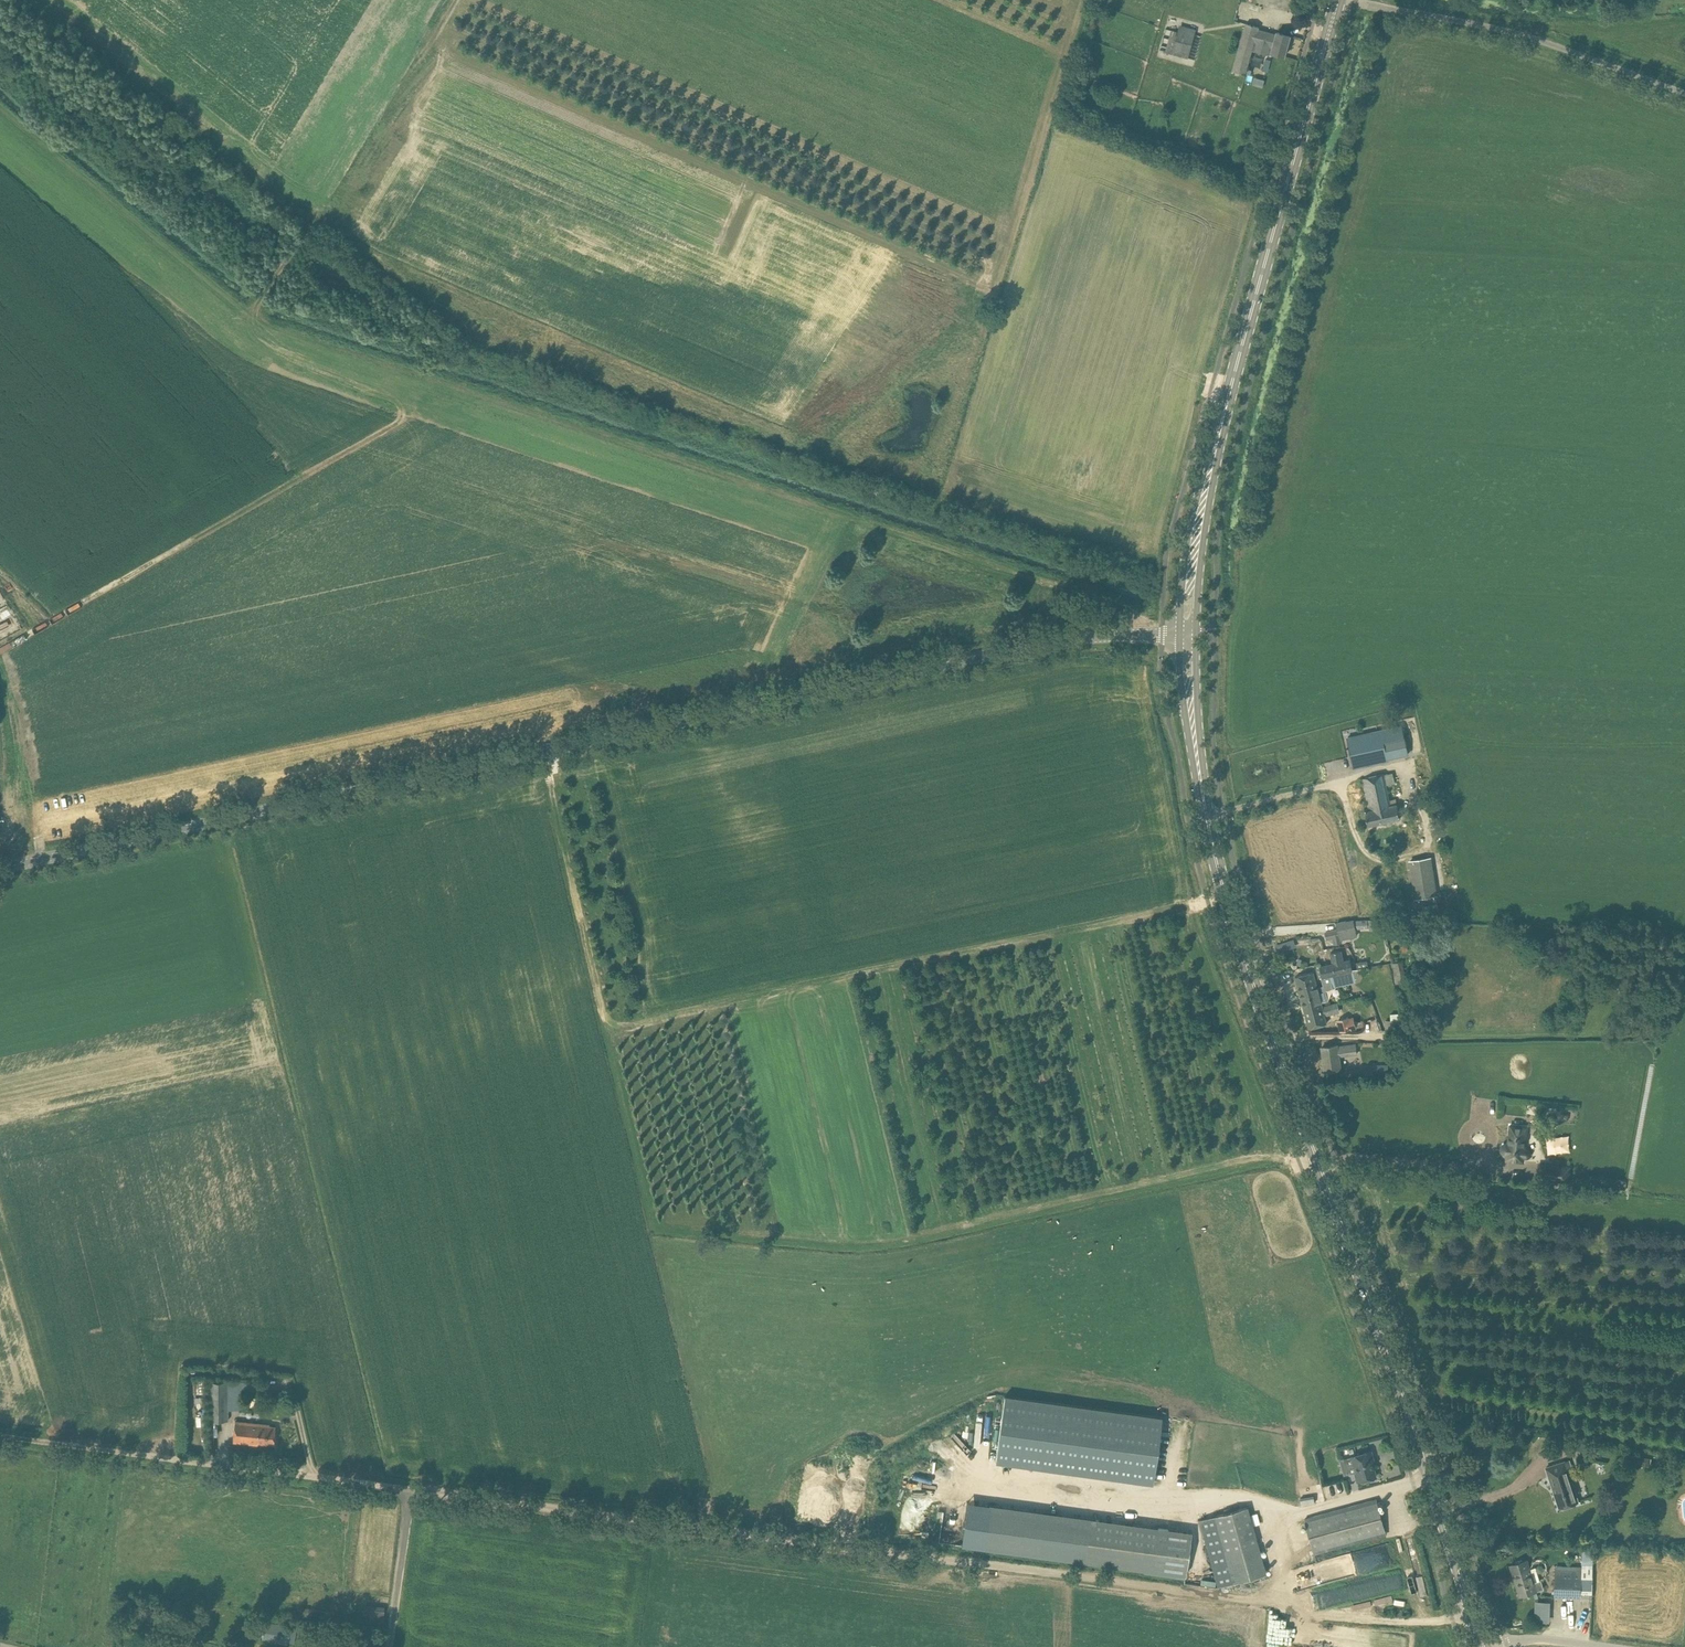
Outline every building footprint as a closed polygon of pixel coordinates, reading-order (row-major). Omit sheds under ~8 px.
[(1259,27),(1246,23),(1233,71),(1236,72),(1237,73),(1238,72),(1246,74),(1245,74),(1252,50),(1272,55),(1273,53),(1285,56),(1290,35),(1278,32),(1277,35),(1258,29),(1258,27),(1259,27)] [(1178,32),(1172,30),(1167,52),(1188,58),(1196,30),(1180,25),(1178,32)] [(1262,86),(1263,80),(1253,77),(1252,84),(1262,86)] [(1350,745),(1360,769),(1389,758),(1388,755),(1411,747),(1400,720),(1377,729),(1379,733),(1350,745)] [(1395,783),(1394,777),(1393,773),(1385,775),(1385,774),(1362,779),(1370,811),(1366,812),(1369,825),(1400,818),(1397,805),(1392,806),(1387,784),(1395,783)] [(1419,914),(1439,911),(1430,858),(1411,861),(1419,914)] [(1369,931),(1380,931),(1380,919),(1369,920),(1369,931)] [(1357,935),(1356,929),(1354,920),(1346,922),(1346,921),(1337,923),(1338,929),(1333,930),(1333,929),(1332,929),(1332,931),(1326,932),(1327,939),(1333,937),(1335,944),(1341,942),(1341,939),(1344,938),(1344,935),(1348,934),(1349,937),(1357,935)] [(1355,921),(1356,929),(1369,928),(1368,920),(1355,921)] [(1320,963),(1315,964),(1319,978),(1321,977),(1327,975),(1328,977),(1353,971),(1351,960),(1344,961),(1341,950),(1331,953),(1333,963),(1324,966),(1324,965),(1320,964),(1320,963)] [(1353,971),(1328,977),(1330,984),(1330,987),(1356,981),(1353,971)] [(1296,976),(1300,992),(1318,987),(1314,972),(1296,976)] [(1327,975),(1321,977),(1324,986),(1330,984),(1328,977),(1327,975)] [(1318,987),(1300,992),(1304,1006),(1321,1002),(1328,1000),(1325,990),(1331,988),(1330,987),(1330,984),(1324,986),(1318,987)] [(1323,1007),(1321,1002),(1304,1006),(1309,1028),(1320,1025),(1327,1023),(1325,1015),(1339,1011),(1337,1003),(1323,1007)] [(1342,1031),(1356,1027),(1354,1018),(1349,1020),(1348,1017),(1339,1020),(1342,1031)] [(1401,1020),(1386,1020),(1386,1031),(1402,1031),(1401,1020)] [(1326,1071),(1336,1070),(1341,1069),(1340,1061),(1341,1061),(1340,1056),(1349,1055),(1350,1061),(1359,1060),(1357,1044),(1348,1045),(1348,1047),(1338,1049),(1338,1045),(1322,1047),(1326,1071)] [(1388,1065),(1373,1065),(1373,1074),(1388,1074),(1388,1065)] [(1528,1129),(1513,1127),(1509,1145),(1506,1144),(1503,1147),(1502,1151),(1505,1155),(1507,1156),(1506,1161),(1523,1164),(1528,1138),(1529,1130),(1528,1129)] [(1561,1138),(1537,1135),(1536,1144),(1538,1144),(1537,1148),(1558,1151),(1559,1147),(1560,1147),(1561,1138)] [(1570,1167),(1552,1165),(1551,1180),(1568,1182),(1570,1167)] [(228,1420),(228,1409),(241,1409),(241,1399),(242,1399),(242,1381),(210,1381),(210,1420),(228,1420)] [(253,1381),(253,1394),(263,1394),(263,1381),(253,1381)] [(1163,1483),(1172,1416),(1005,1394),(996,1461),(1163,1483)] [(274,1444),(275,1433),(276,1426),(269,1426),(269,1424),(235,1421),(233,1442),(258,1444),(258,1443),(274,1444)] [(968,1451),(975,1448),(965,1427),(948,1435),(951,1441),(945,1443),(955,1465),(971,1457),(968,1451)] [(1355,1472),(1358,1481),(1376,1477),(1372,1462),(1374,1461),(1372,1451),(1353,1456),(1353,1457),(1355,1457),(1359,1471),(1355,1472)] [(1623,1462),(1650,1466),(1651,1459),(1625,1454),(1623,1462)] [(1575,1480),(1572,1470),(1569,1460),(1547,1468),(1554,1488),(1555,1488),(1556,1492),(1555,1492),(1560,1507),(1578,1501),(1572,1481),(1575,1480)] [(1315,1554),(1386,1534),(1377,1499),(1305,1519),(1315,1554)] [(1214,1517),(1200,1521),(1215,1576),(1218,1587),(1266,1574),(1263,1563),(1257,1543),(1224,1552),(1214,1517)] [(1174,1530),(1157,1527),(1150,1571),(1185,1576),(1192,1532),(1174,1530)] [(1534,1583),(1530,1569),(1527,1560),(1511,1565),(1520,1596),(1544,1589),(1541,1580),(1534,1583)] [(1581,1597),(1581,1593),(1593,1593),(1593,1563),(1582,1563),(1582,1565),(1572,1565),(1572,1568),(1555,1568),(1555,1596),(1581,1597)] [(1548,1621),(1548,1601),(1533,1601),(1533,1621),(1548,1621)]
